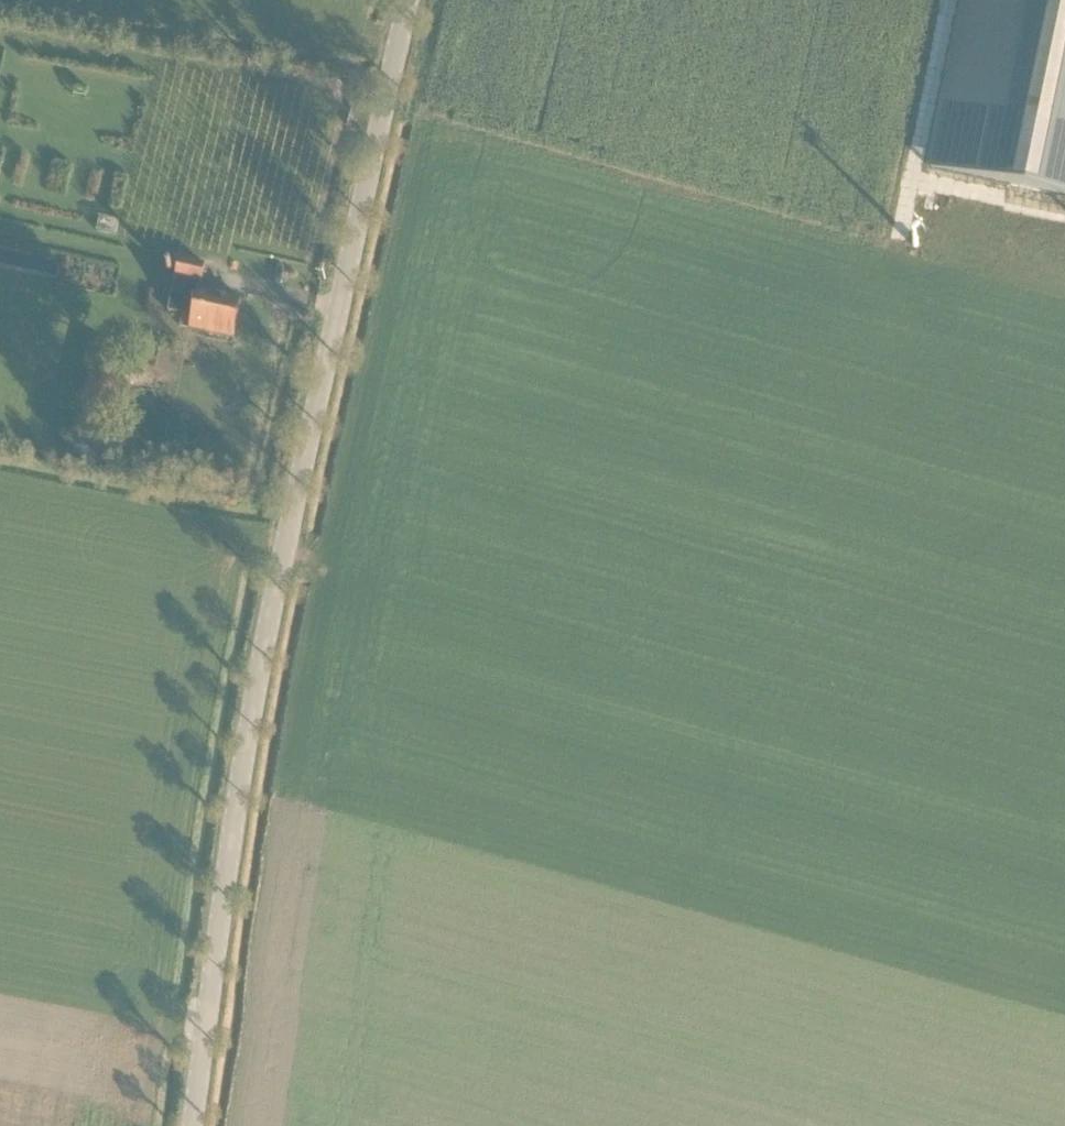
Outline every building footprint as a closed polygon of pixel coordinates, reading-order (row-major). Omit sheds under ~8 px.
[(932,169),(1064,197),(1064,0),(967,0),(932,169)] [(180,260),(175,282),(169,311),(193,316),(190,328),(234,337),(243,300),(228,297),(229,290),(212,287),(211,293),(200,291),(202,283),(206,265),(180,260)]
